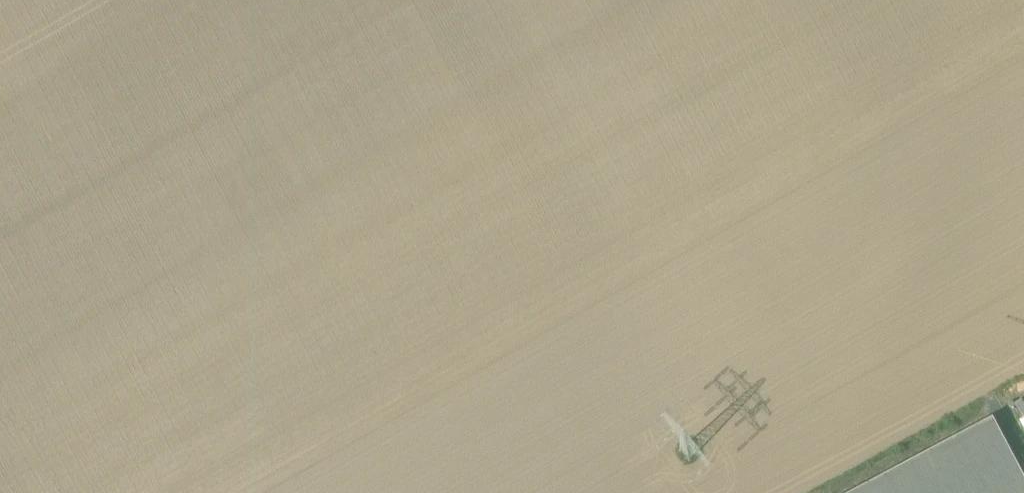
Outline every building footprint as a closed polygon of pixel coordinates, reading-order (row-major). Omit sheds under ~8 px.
[(991,419),(855,492),(1023,492),(1023,480),(991,419)]
